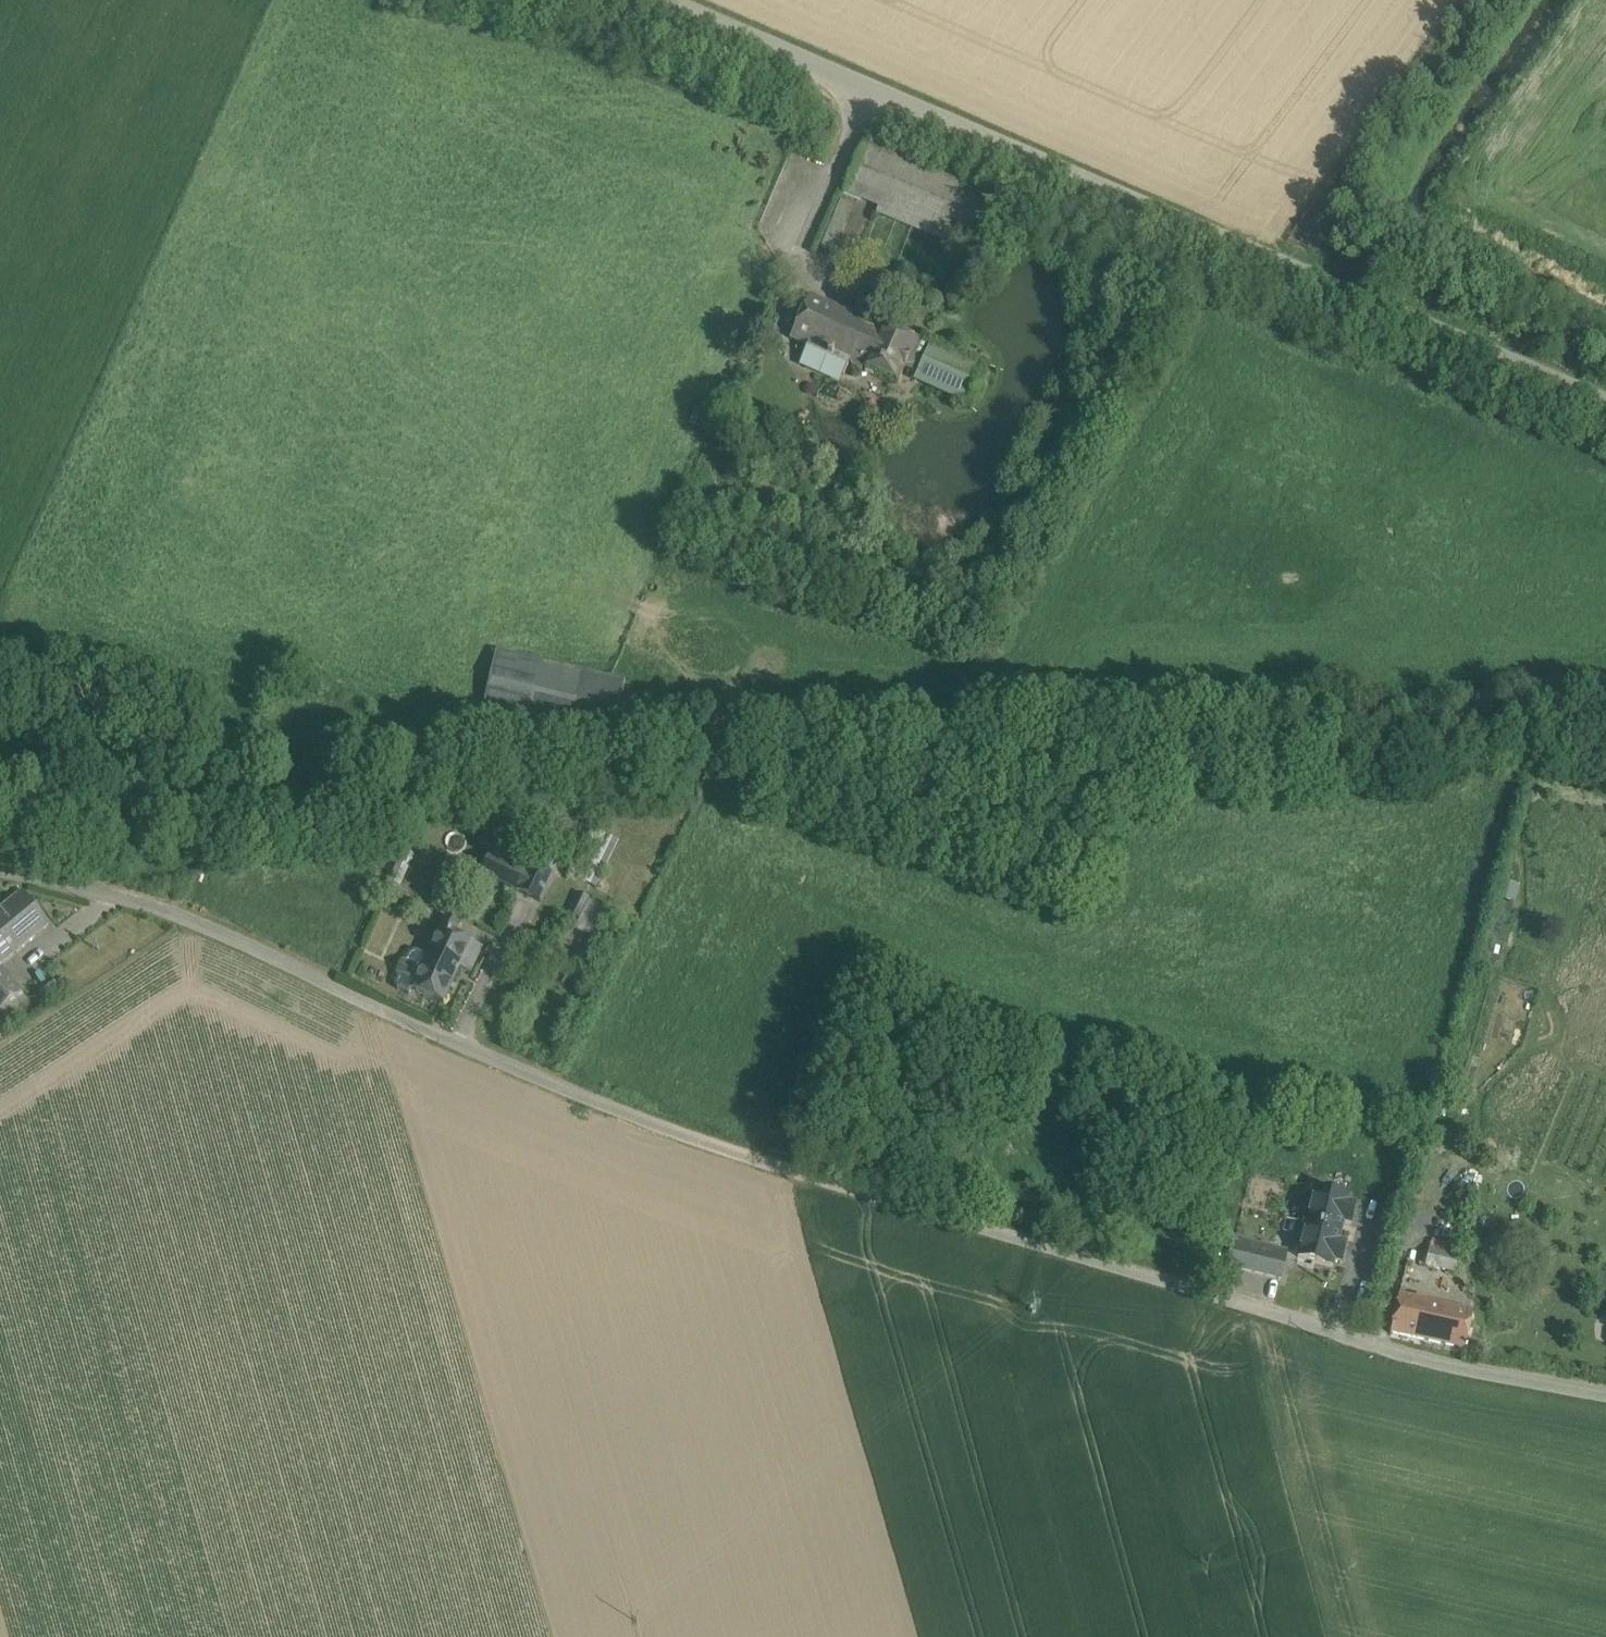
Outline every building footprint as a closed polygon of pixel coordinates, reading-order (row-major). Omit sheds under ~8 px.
[(1006,203),(900,159),(879,208),(986,252),(1006,203)] [(841,200),(827,236),(838,240),(853,205),(841,200)] [(882,327),(810,296),(791,339),(808,347),(801,363),(841,381),(843,376),(844,376),(849,365),(862,371),(863,369),(898,384),(905,367),(911,355),(917,342),(882,327)] [(984,367),(932,344),(924,360),(911,355),(905,367),(918,373),(917,375),(970,399),(984,367)] [(900,415),(890,407),(879,420),(889,428),(900,415)] [(623,687),(496,655),(480,719),(608,752),(616,717),(623,687)] [(600,885),(619,838),(607,833),(587,880),(600,885)] [(527,872),(490,854),(481,873),(519,891),(529,873),(527,872)] [(559,867),(535,856),(527,872),(529,873),(519,891),(542,903),(559,867)] [(578,892),(568,913),(581,919),(591,899),(578,892)] [(0,914),(0,964),(48,924),(24,894),(0,914)] [(460,923),(447,917),(441,929),(455,935),(460,923)] [(428,956),(416,950),(410,952),(408,958),(402,960),(397,972),(399,978),(396,983),(398,989),(410,995),(413,989),(444,1003),(460,968),(470,973),(482,947),(455,935),(441,929),(441,928),(428,956)] [(4,969),(0,972),(0,1011),(5,1017),(27,998),(4,969)] [(1347,1198),(1315,1190),(1299,1257),(1331,1264),(1347,1198)] [(1232,1234),(1226,1253),(1247,1259),(1244,1268),(1282,1278),(1290,1250),(1232,1234)] [(1460,1256),(1430,1249),(1429,1253),(1421,1251),(1418,1264),(1456,1273),(1460,1256)] [(1473,1312),(1399,1296),(1391,1332),(1465,1348),(1473,1312)]
